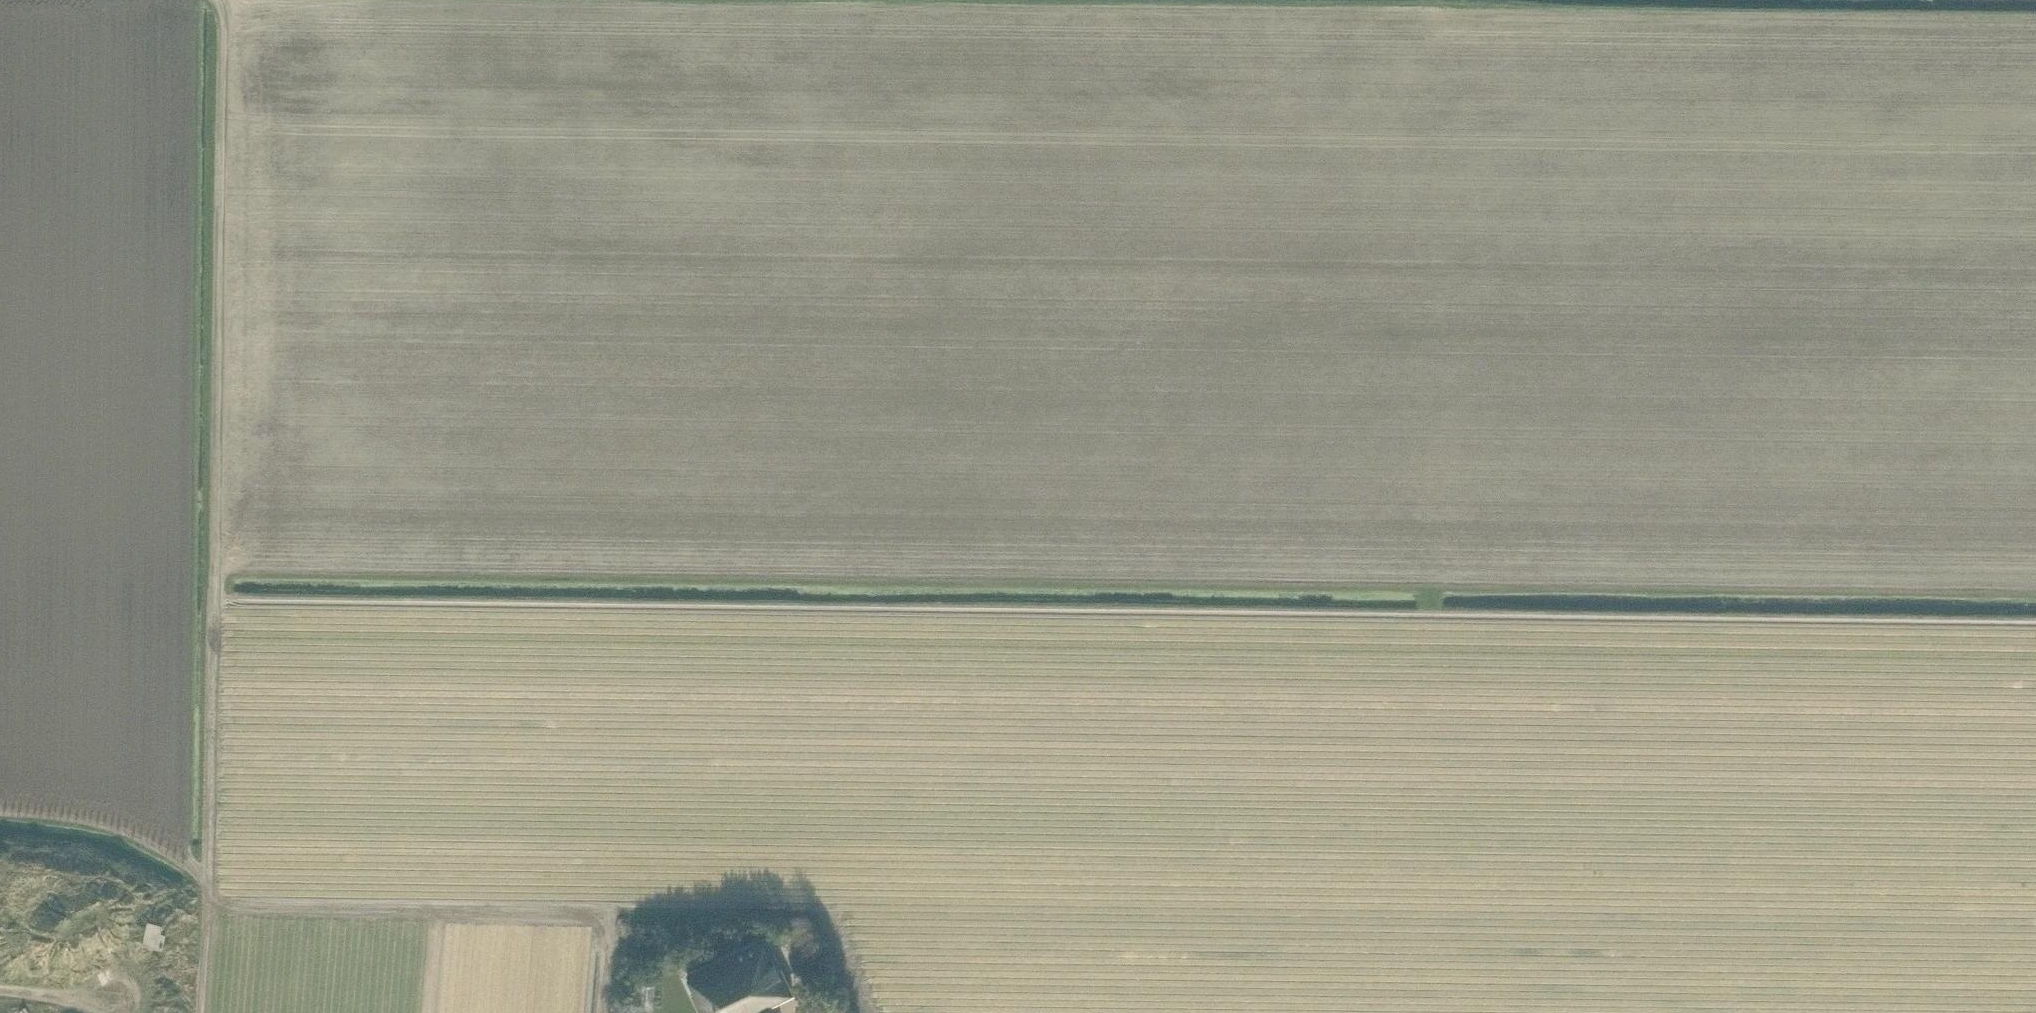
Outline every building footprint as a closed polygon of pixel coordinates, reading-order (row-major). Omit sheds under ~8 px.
[(160,930),(162,922),(147,919),(141,941),(162,946),(165,931),(160,930)] [(793,988),(766,934),(688,973),(697,988),(694,990),(706,1012),(745,1012),(793,988)]
